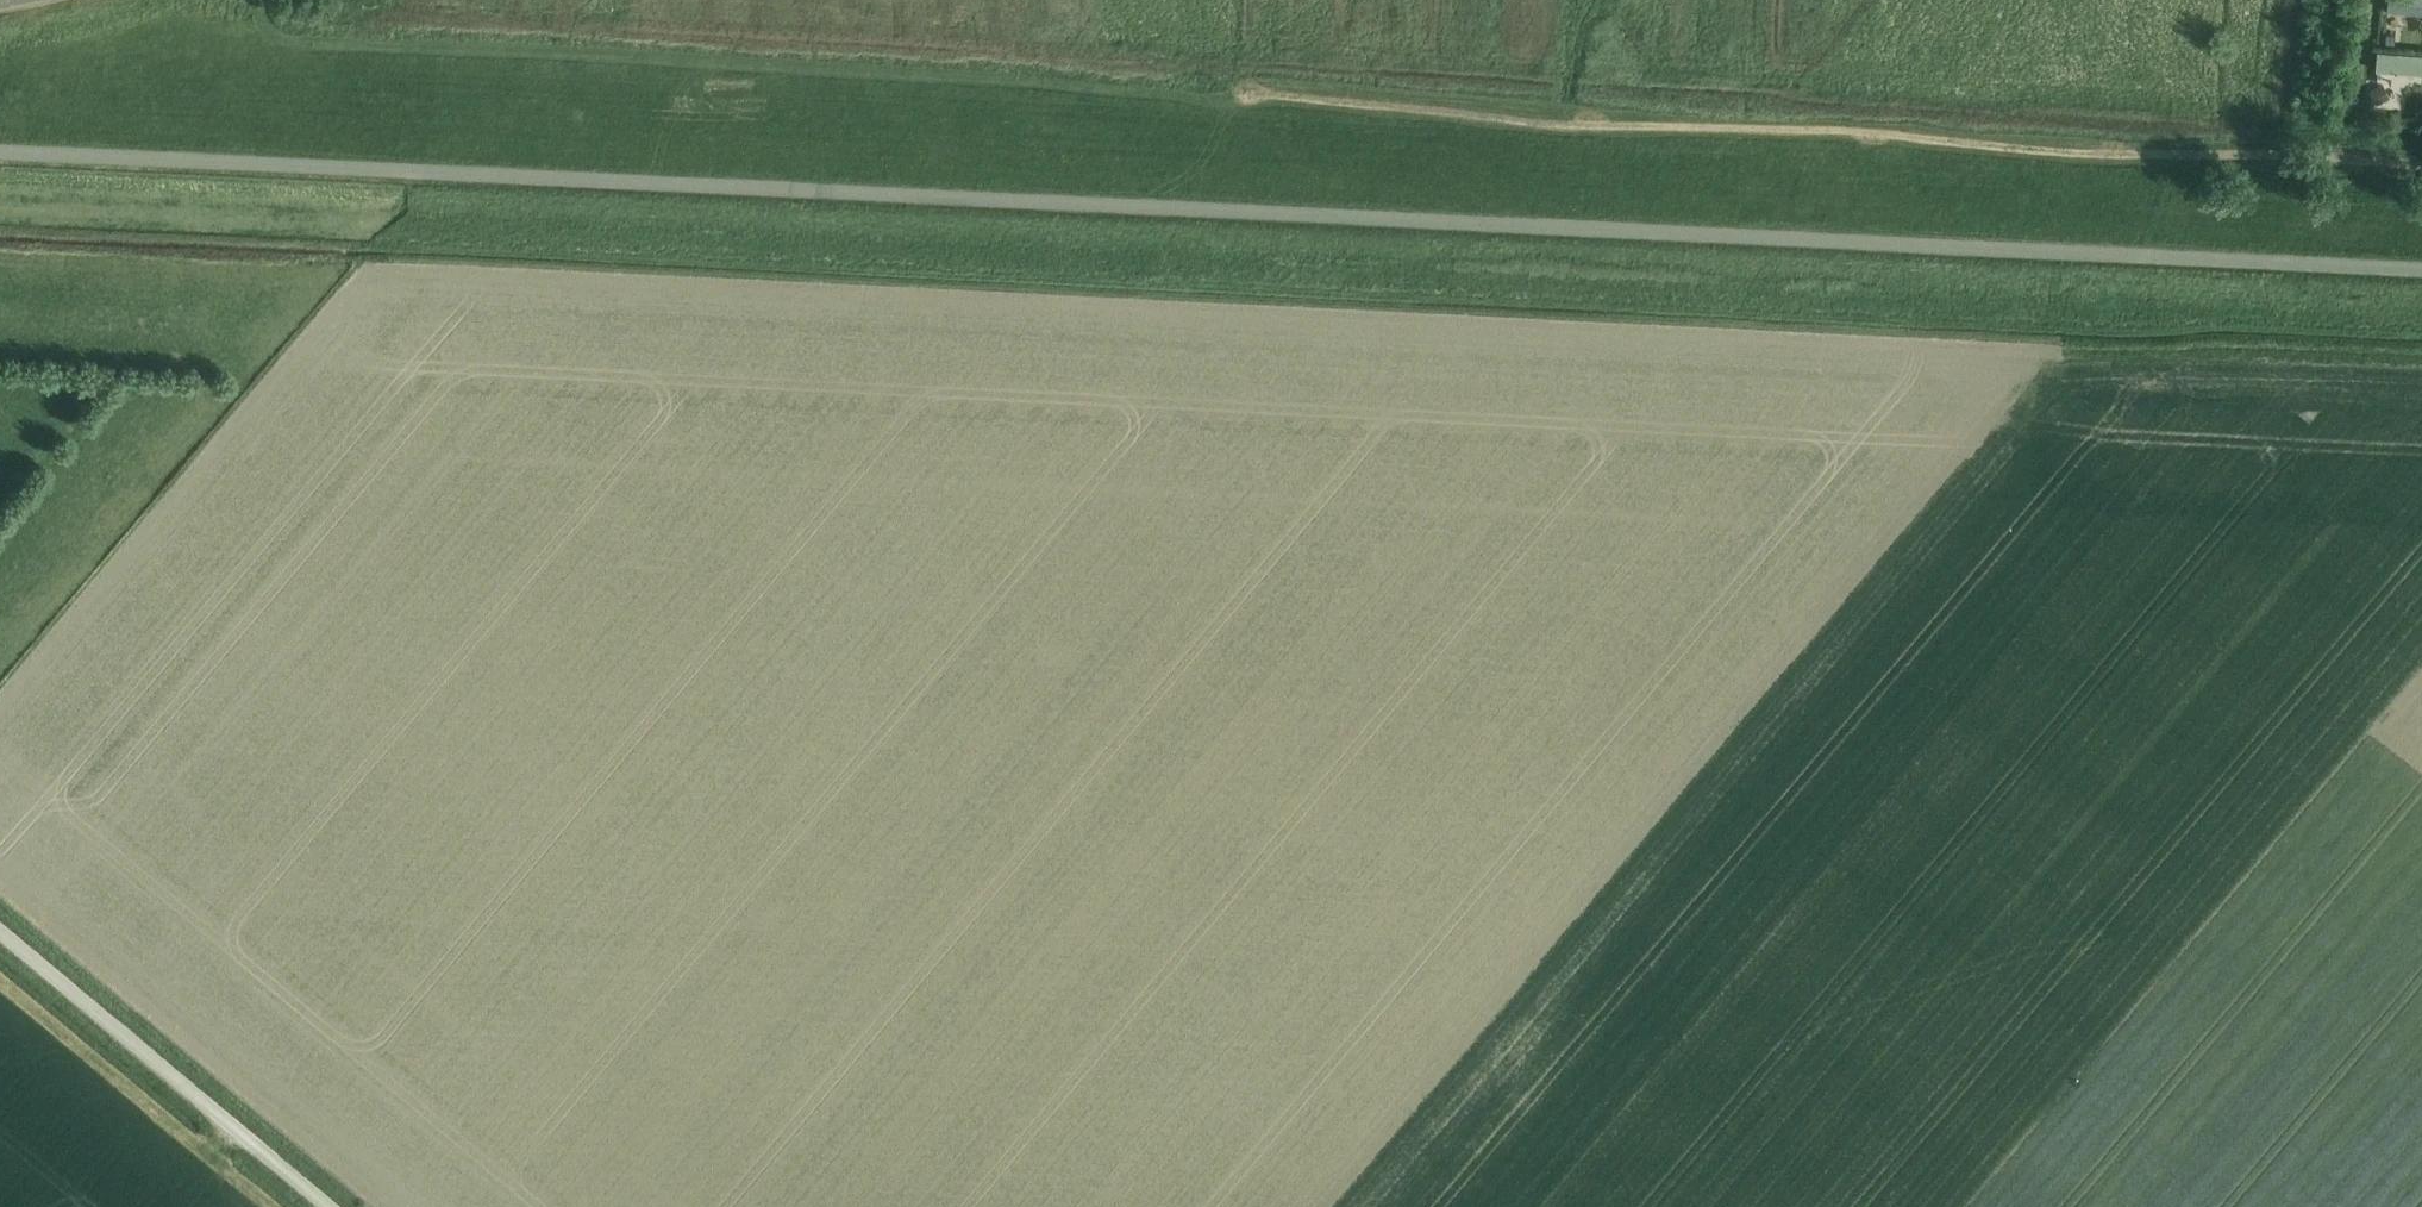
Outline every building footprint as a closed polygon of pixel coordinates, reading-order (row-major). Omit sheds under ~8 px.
[(2379,33),(2378,45),(2391,46),(2392,34),(2379,33)] [(2383,86),(2370,93),(2376,106),(2389,99),(2383,86)]
